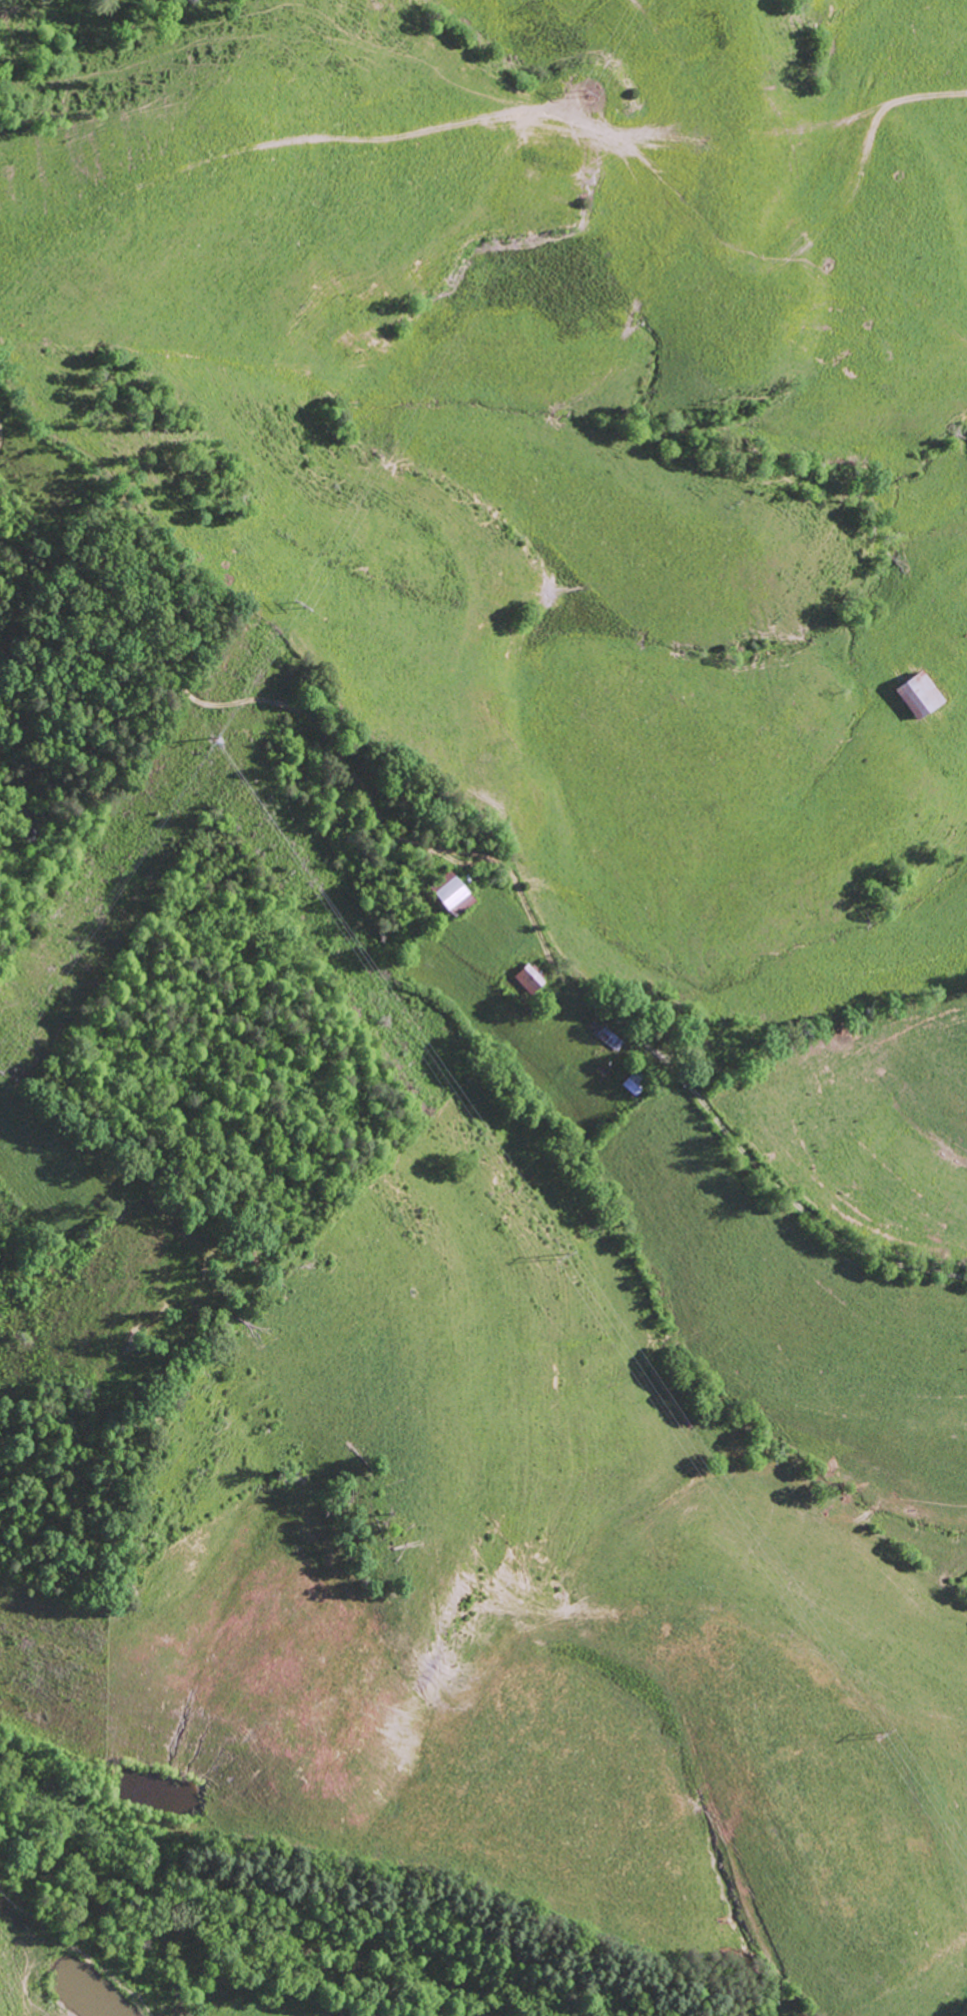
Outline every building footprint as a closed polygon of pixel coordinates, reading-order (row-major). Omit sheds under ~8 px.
[(890,691),(912,722),(940,702),(918,671),(890,691)] [(472,903),(455,876),(432,890),(449,918),(472,903)] [(509,976),(527,994),(543,980),(525,961),(509,976)]
